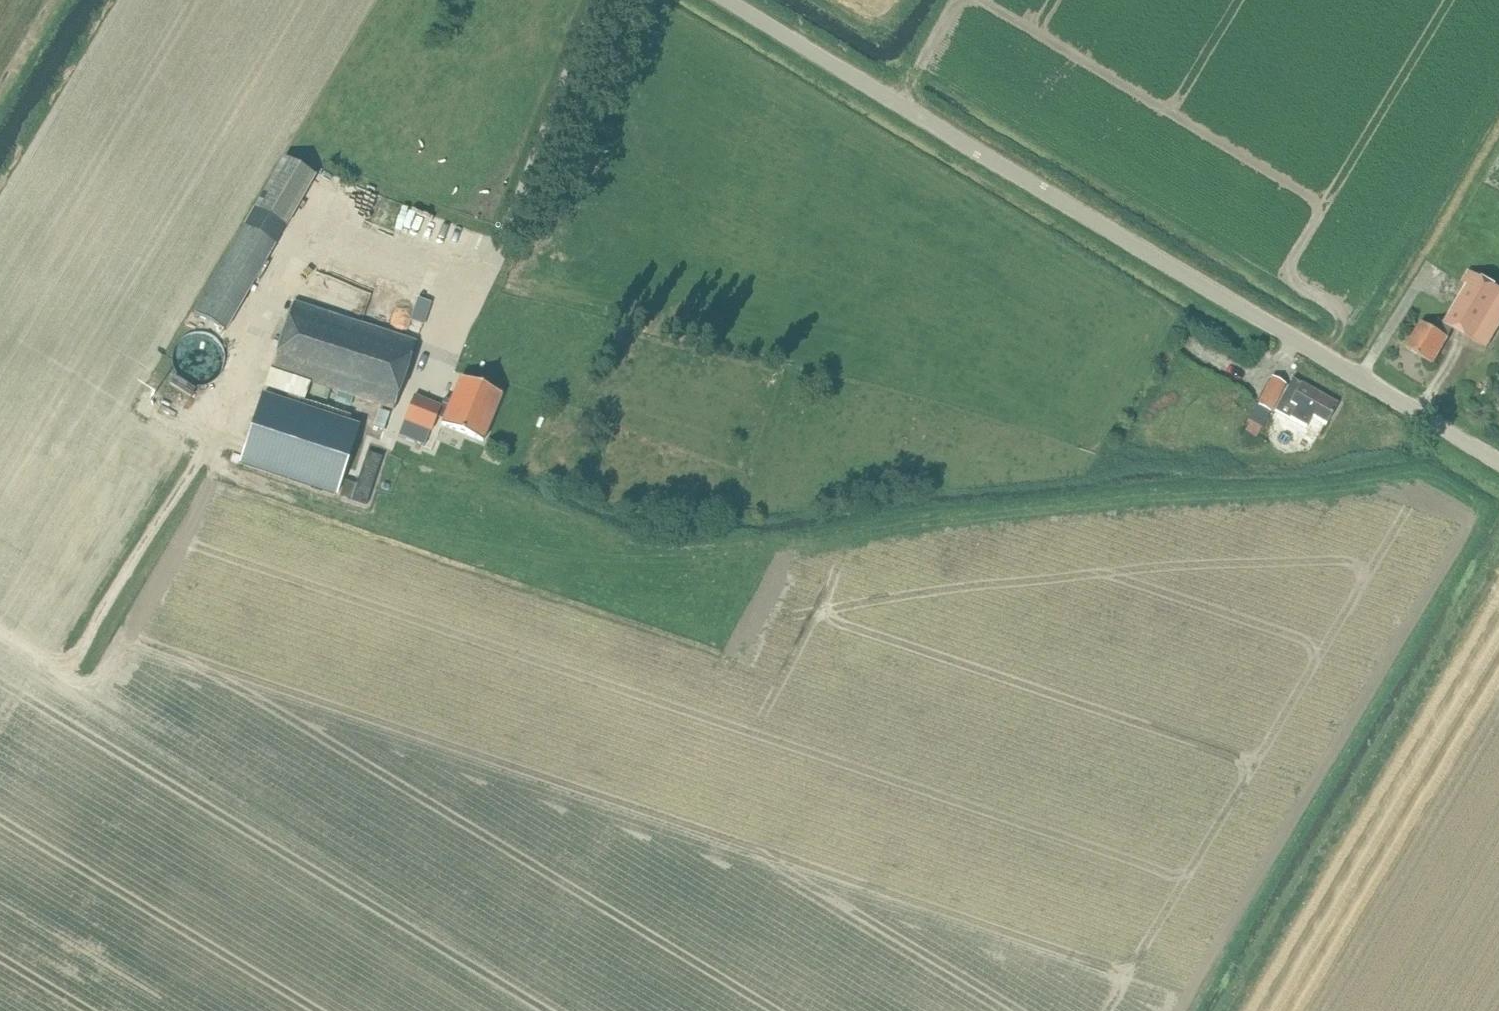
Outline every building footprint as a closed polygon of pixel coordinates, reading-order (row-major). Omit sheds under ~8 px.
[(244,227),(195,314),(227,333),(277,246),(287,226),(255,208),(244,227)] [(1406,348),(1433,364),(1453,329),(1486,349),(1496,331),(1498,326),(1498,286),(1468,268),(1461,280),(1466,282),(1467,283),(1445,322),(1440,319),(1434,329),(1433,328),(1422,321),(1406,348)] [(422,324),(430,302),(418,297),(410,319),(422,324)] [(394,410),(410,361),(416,342),(294,302),(272,371),(313,384),(309,395),(328,401),(332,390),(337,392),(332,406),(349,412),(354,397),(394,410)] [(190,368),(206,368),(205,354),(223,354),(222,337),(190,337),(190,368)] [(439,415),(445,418),(443,423),(483,440),(502,394),(461,377),(452,400),(445,398),(442,406),(416,395),(406,420),(432,431),(439,415)] [(1261,428),(1275,401),(1285,384),(1273,377),(1257,405),(1256,404),(1247,420),(1261,428)] [(1325,425),(1337,404),(1293,379),(1275,410),(1305,428),(1311,417),(1325,425)] [(264,395),(241,464),(337,495),(360,426),(264,395)] [(381,461),(368,456),(358,488),(342,499),(366,508),(381,461)]
